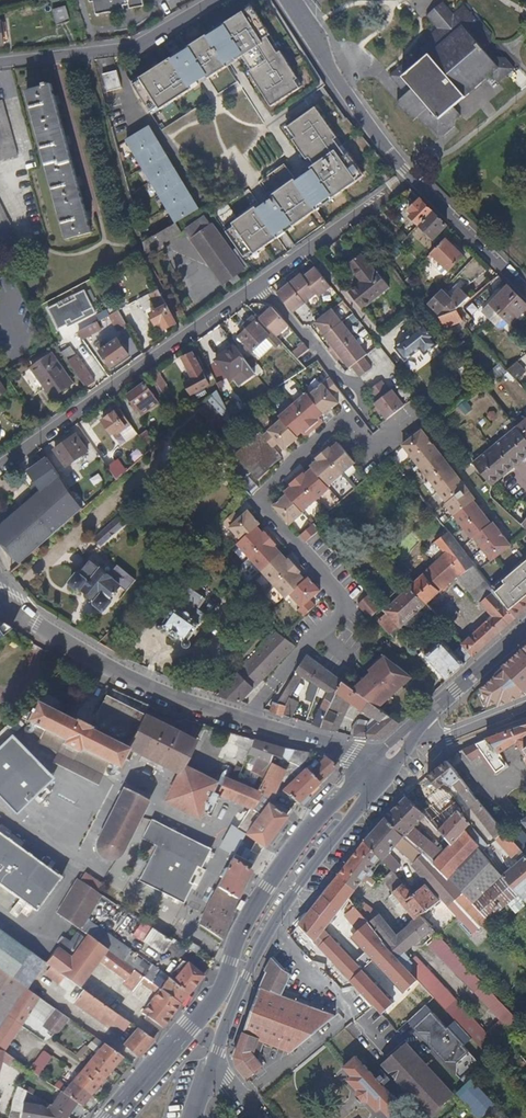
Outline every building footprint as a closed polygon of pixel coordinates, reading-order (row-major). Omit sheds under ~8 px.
[(95,15),(144,6),(143,0),(91,0),(95,15)] [(515,71),(507,60),(498,59),(492,59),(484,51),(488,48),(493,44),(493,35),(482,22),(477,21),(463,5),(451,16),(439,3),(423,17),(434,29),(427,36),(428,43),(420,51),(421,56),(412,64),(406,62),(390,75),(406,95),(410,99),(401,107),(413,122),(418,118),(424,125),(431,128),(438,135),(445,136),(455,127),(455,120),(461,116),(454,108),(480,85),(491,76),(498,84),(515,71)] [(56,23),(71,21),(69,7),(54,9),(56,23)] [(37,14),(36,10),(33,10),(32,8),(19,10),(21,16),(37,14)] [(273,46),(267,38),(270,36),(253,9),(245,15),(243,12),(187,48),(189,50),(185,53),(202,80),(206,77),(208,80),(227,67),(225,65),(234,59),(236,61),(243,57),(251,71),(249,72),(249,73),(281,53),(280,52),(278,53),(273,46)] [(498,59),(488,48),(484,51),(492,59),(498,59)] [(190,88),(202,80),(185,53),(173,61),(171,58),(139,79),(141,81),(133,87),(149,113),(157,108),(159,110),(191,90),(190,88)] [(299,81),(281,53),(249,73),(264,96),(271,107),(300,89),(296,83),(299,81)] [(122,88),(117,70),(103,74),(107,92),(122,88)] [(70,157),(51,84),(26,90),(32,110),(41,145),(52,185),(66,238),(90,232),(80,194),(70,157)] [(401,107),(410,99),(406,95),(397,103),(401,107)] [(17,155),(9,126),(2,101),(0,101),(0,161),(17,155)] [(346,156),(334,140),(337,138),(316,108),(288,128),(295,139),(292,141),(306,160),(309,158),(314,166),(310,169),(312,171),(296,182),(294,179),(270,197),(272,199),(256,210),(255,207),(230,224),(232,227),(224,232),(234,248),(242,258),(250,253),(252,255),(276,238),(274,236),(290,225),(291,228),(316,211),(314,208),(330,197),(331,200),(357,182),(355,179),(363,174),(348,154),(346,156)] [(183,184),(149,128),(126,142),(130,149),(146,175),(158,195),(175,223),(176,222),(183,219),(198,209),(183,184)] [(431,211),(418,198),(407,210),(411,213),(409,216),(418,224),(431,211)] [(7,252),(21,245),(0,204),(0,238),(7,252)] [(432,238),(446,225),(431,211),(418,224),(432,238)] [(242,258),(234,248),(229,251),(212,225),(211,225),(210,225),(204,217),(184,230),(190,238),(191,240),(191,241),(223,285),(230,280),(231,280),(233,284),(239,279),(237,275),(248,267),(242,258)] [(145,254),(181,232),(176,222),(175,223),(142,242),(145,254)] [(389,262),(413,236),(410,232),(407,235),(385,257),(389,262)] [(463,255),(445,238),(427,257),(430,259),(434,254),(442,262),(446,267),(449,270),(463,255)] [(361,310),(389,287),(376,270),(375,271),(362,253),(348,264),(361,281),(347,292),(361,310)] [(331,288),(314,267),(302,277),(316,294),(319,297),(329,289),(331,288)] [(316,294),(302,277),(300,274),(288,284),(304,303),(316,294)] [(416,287),(408,276),(402,281),(410,293),(416,287)] [(304,303),(288,284),(276,294),(292,313),(304,303)] [(508,284),(483,307),(496,321),(502,315),(509,322),(525,306),(525,303),(508,284)] [(465,299),(470,295),(461,286),(450,297),(452,299),(443,308),(446,311),(455,306),(465,299)] [(443,308),(452,299),(450,297),(442,288),(429,302),(440,312),(443,308)] [(164,301),(157,289),(149,294),(150,297),(154,305),(164,301)] [(129,304),(126,299),(116,304),(118,310),(129,304)] [(443,326),(461,317),(460,314),(470,307),(465,299),(455,306),(446,311),(429,319),(438,331),(438,332),(443,326)] [(175,323),(166,306),(163,308),(157,311),(150,315),(155,325),(161,322),(164,329),(175,323)] [(287,326),(272,309),(270,307),(259,318),(276,336),(287,326)] [(189,321),(181,309),(176,312),(183,326),(189,321)] [(127,328),(117,310),(110,314),(120,332),(127,328)] [(323,335),(340,322),(329,310),(317,319),(313,322),(323,335)] [(246,329),(259,318),(254,314),(243,325),(246,329)] [(276,336),(259,318),(246,329),(236,338),(246,349),(248,347),(252,351),(268,336),(269,337),(273,341),(277,337),(276,336)] [(82,340),(100,330),(95,322),(77,332),(82,340)] [(353,338),(340,322),(323,335),(322,336),(330,345),(327,348),(331,354),(353,338)] [(435,344),(432,338),(434,336),(423,323),(393,347),(403,360),(418,349),(423,354),(435,344)] [(474,338),(483,330),(477,324),(469,332),(474,338)] [(365,354),(353,338),(331,354),(336,361),(340,358),(348,368),(350,365),(356,361),(363,356),(365,354)] [(110,368),(128,356),(117,340),(107,347),(102,339),(94,345),(95,346),(110,368)] [(308,350),(304,344),(302,343),(301,345),(291,353),(297,358),(308,350)] [(249,365),(234,345),(214,360),(230,379),(249,365)] [(95,383),(71,348),(62,354),(87,389),(95,383)] [(302,364),(297,358),(291,353),(287,348),(282,353),(300,373),(307,369),(302,364)] [(201,373),(191,352),(181,357),(191,378),(201,373)] [(370,366),(377,362),(372,352),(365,356),(370,366)] [(69,386),(58,371),(61,368),(51,354),(30,369),(52,398),(69,386)] [(371,367),(363,356),(356,361),(365,372),(371,367)] [(365,372),(356,361),(350,365),(359,376),(365,372)] [(523,371),(514,361),(504,370),(513,380),(523,371)] [(508,391),(502,379),(505,376),(502,372),(485,389),(496,403),(508,391)] [(331,397),(339,390),(330,378),(308,396),(323,413),(324,414),(337,403),(331,397)] [(389,390),(381,379),(375,385),(383,395),(389,390)] [(211,395),(215,391),(217,389),(214,382),(202,393),(206,398),(211,395)] [(153,395),(144,384),(127,396),(135,408),(153,395)] [(383,395),(375,385),(369,389),(377,400),(383,395)] [(404,404),(391,389),(389,390),(383,395),(377,400),(373,403),(385,418),(404,404)] [(231,416),(215,391),(211,395),(230,417),(231,416)] [(323,413),(308,396),(306,393),(292,406),(313,430),(319,424),(316,419),(323,413)] [(142,416),(159,403),(153,395),(135,408),(142,416)] [(230,417),(211,395),(206,398),(202,402),(221,425),(230,417)] [(445,414),(438,405),(431,411),(438,420),(445,414)] [(313,430),(292,406),(279,417),(281,420),(296,437),(303,430),(307,435),(313,430)] [(130,425),(119,408),(114,412),(111,411),(105,415),(105,418),(102,421),(115,439),(122,434),(120,431),(127,426),(130,425)] [(516,427),(525,439),(525,419),(516,427)] [(296,437),(281,420),(262,436),(273,448),(278,443),(284,449),(297,438),(296,437)] [(525,456),(525,439),(516,427),(473,463),(491,485),(525,456)] [(156,443),(147,430),(138,436),(148,450),(156,443)] [(430,442),(421,430),(402,445),(411,456),(430,442)] [(281,457),(273,448),(262,436),(260,434),(235,455),(256,480),(269,470),(268,468),(281,457)] [(86,456),(72,437),(54,450),(66,467),(80,457),(82,459),(86,456)] [(355,463),(337,442),(330,449),(326,445),(319,450),(341,475),(355,463)] [(420,468),(439,452),(430,442),(411,456),(420,468)] [(341,475),(319,450),(313,455),(317,460),(310,467),(312,469),(327,486),(341,475)] [(429,479),(448,464),(439,452),(420,468),(429,479)] [(82,509),(46,458),(28,472),(42,491),(27,505),(0,528),(0,539),(21,563),(82,509)] [(122,473),(114,462),(106,467),(115,479),(122,473)] [(438,491),(457,476),(448,464),(429,479),(438,491)] [(327,486),(312,469),(304,475),(300,470),(293,476),(315,501),(328,489),(327,486)] [(261,489),(249,476),(239,484),(252,497),(261,489)] [(315,501),(293,476),(287,481),(291,486),(284,493),(286,495),(301,512),(315,501)] [(446,502),(466,487),(457,476),(438,491),(446,502)] [(454,516),(474,501),(475,499),(466,487),(446,502),(445,504),(454,516)] [(301,512),(286,495),(273,506),(289,524),(302,513),(301,512)] [(463,528),(483,513),(474,501),(454,516),(463,528)] [(522,502),(511,515),(525,529),(525,506),(522,502)] [(256,527),(259,524),(248,511),(240,519),(234,513),(223,524),(227,529),(229,528),(241,540),(256,527)] [(473,537),(492,524),(483,513),(463,528),(471,539),(473,537)] [(100,545),(125,522),(120,515),(94,538),(100,545)] [(305,542),(319,530),(317,527),(313,523),(300,535),(305,542)] [(482,548),(502,534),(493,523),(492,524),(473,537),(482,548)] [(249,558),(273,536),(267,529),(263,534),(256,527),(241,540),(236,544),(249,558)] [(492,586),(472,561),(448,531),(439,538),(432,544),(426,550),(437,563),(443,557),(458,574),(457,575),(478,602),(481,605),(492,616),(464,644),(463,644),(473,657),(516,618),(496,592),(492,586)] [(511,545),(502,534),(482,548),(491,560),(511,545)] [(261,571),(281,554),(274,546),(279,542),(273,536),(249,558),(261,571)] [(273,585),(297,563),(292,557),(287,561),(281,554),(261,571),(273,585)] [(458,574),(443,557),(437,563),(452,580),(457,575),(458,574)] [(289,594),(305,580),(299,574),(303,569),(297,563),(273,585),(285,598),(289,594)] [(441,590),(452,580),(437,563),(410,588),(427,604),(441,590)] [(525,610),(525,563),(525,564),(496,592),(516,618),(525,610)] [(107,598),(118,586),(113,581),(115,578),(110,573),(107,576),(100,569),(81,589),(91,598),(93,597),(96,599),(93,602),(101,609),(109,600),(107,598)] [(309,600),(319,591),(308,577),(305,580),(289,594),(301,608),(297,611),(303,617),(315,606),(309,600)] [(427,604),(410,588),(386,611),(388,614),(400,627),(401,629),(413,617),(419,611),(427,604)] [(381,607),(370,595),(357,605),(370,619),(381,607)] [(458,617),(447,604),(436,615),(448,627),(458,617)] [(189,639),(200,624),(176,608),(166,623),(165,623),(164,622),(163,622),(161,622),(159,623),(158,624),(157,626),(157,628),(158,629),(159,631),(161,632),(162,632),(164,632),(166,631),(167,629),(168,629),(182,639),(181,642),(181,644),(181,645),(182,647),(183,647),(184,648),(185,649),(187,648),(189,648),(190,646),(191,644),(191,643),(190,641),(189,639)] [(417,620),(422,615),(419,611),(413,617),(417,620)] [(400,627),(388,614),(380,621),(391,634),(400,627)] [(268,626),(275,619),(269,615),(262,622),(264,623),(268,626)] [(275,631),(268,626),(264,623),(262,627),(272,635),(273,633),(275,631)] [(9,631),(12,629),(5,625),(0,629),(0,639),(9,631)] [(240,703),(294,645),(275,631),(273,633),(272,635),(215,695),(240,703)] [(419,642),(413,634),(409,637),(410,639),(414,643),(416,645),(419,642)] [(465,665),(454,653),(443,641),(439,644),(436,641),(423,653),(425,656),(424,658),(446,681),(465,665)] [(473,657),(463,644),(454,653),(465,665),(473,657)] [(518,650),(497,668),(499,671),(519,694),(525,688),(525,659),(518,650)] [(378,708),(412,677),(385,657),(369,671),(371,673),(354,690),(378,708)] [(296,701),(289,696),(303,674),(319,686),(325,676),(324,674),(324,672),(305,658),(286,688),(277,703),(286,706),(283,716),(291,719),(296,701)] [(522,698),(519,694),(499,671),(476,690),(483,709),(491,705),(493,709),(522,698)] [(340,684),(334,680),(324,672),(324,674),(325,676),(319,686),(328,692),(328,693),(325,698),(311,725),(312,725),(320,728),(327,712),(335,691),(340,684)] [(378,708),(354,690),(342,681),(340,684),(335,691),(365,714),(372,718),(365,727),(359,726),(356,725),(355,727),(353,730),(352,738),(376,740),(383,738),(384,738),(400,724),(378,708)] [(195,741),(106,696),(89,729),(36,702),(30,714),(26,712),(21,719),(46,732),(63,741),(62,744),(78,752),(80,749),(109,764),(116,767),(123,755),(126,749),(177,775),(164,801),(195,818),(198,814),(202,816),(203,814),(205,815),(206,813),(208,813),(218,794),(251,809),(262,794),(256,791),(223,776),(219,786),(216,794),(210,791),(213,783),(181,767),(195,741)] [(283,716),(286,706),(277,703),(274,702),(271,712),(283,716)] [(329,731),(336,716),(327,712),(320,728),(321,728),(329,731)] [(520,741),(525,751),(525,726),(521,728),(506,733),(482,743),(468,749),(463,751),(471,761),(477,756),(481,752),(498,771),(509,766),(503,759),(505,757),(501,752),(510,747),(520,741)] [(109,764),(80,749),(78,752),(62,744),(63,741),(46,732),(34,754),(88,782),(97,787),(109,764)] [(45,778),(48,776),(10,736),(0,745),(0,760),(7,768),(0,775),(0,800),(13,814),(20,807),(17,804),(20,800),(24,804),(43,785),(45,778)] [(278,759),(282,747),(273,745),(252,738),(246,754),(255,758),(252,767),(264,772),(268,764),(271,761),(275,759),(278,759)] [(305,764),(308,753),(282,747),(278,759),(275,759),(271,761),(268,764),(264,772),(256,791),(262,794),(263,794),(271,798),(283,772),(276,769),(281,761),(284,762),(290,763),(293,765),(295,766),(295,768),(293,772),(297,776),(281,790),(296,803),(318,782),(303,770),(305,764)] [(498,771),(481,752),(477,756),(494,775),(498,771)] [(118,773),(127,757),(123,755),(116,767),(114,771),(118,773)] [(318,782),(333,767),(323,758),(321,758),(317,762),(314,760),(308,765),(305,764),(303,770),(318,782)] [(459,773),(452,764),(449,760),(447,762),(428,777),(439,790),(446,784),(449,783),(454,785),(463,779),(459,773)] [(427,800),(439,790),(428,777),(421,783),(408,795),(424,813),(432,805),(427,800)] [(479,799),(474,793),(467,783),(463,779),(454,785),(472,806),(475,802),(476,802),(479,799)] [(216,794),(219,786),(213,783),(210,791),(216,794)] [(124,849),(147,800),(123,788),(123,789),(119,798),(102,830),(98,840),(97,843),(97,847),(98,852),(101,855),(104,857),(107,858),(111,859),(115,858),(118,856),(121,853),(124,849)] [(440,830),(458,810),(461,807),(457,801),(451,793),(444,791),(439,790),(427,800),(432,805),(424,813),(426,815),(428,817),(433,824),(439,830),(440,830)] [(414,826),(426,815),(424,813),(408,795),(406,797),(389,814),(387,816),(405,836),(409,831),(414,826)] [(507,831),(495,817),(487,808),(479,799),(476,802),(475,802),(480,807),(481,809),(478,812),(482,816),(489,824),(489,825),(489,827),(490,828),(492,830),(493,833),(498,840),(507,831)] [(262,848),(285,817),(264,804),(243,835),(248,838),(254,842),(258,845),(262,848)] [(453,843),(466,830),(471,825),(458,810),(440,830),(441,832),(447,837),(453,843)] [(396,846),(404,836),(405,836),(387,816),(376,828),(365,840),(376,853),(381,858),(382,860),(389,868),(394,863),(387,856),(396,846)] [(152,846),(163,826),(152,820),(142,840),(152,846)] [(195,886),(191,884),(199,868),(203,869),(212,851),(163,826),(152,846),(156,848),(139,883),(185,906),(195,886)] [(445,852),(436,844),(414,826),(409,831),(405,836),(407,837),(419,849),(424,855),(432,863),(433,864),(445,852)] [(520,827),(511,836),(516,841),(521,847),(525,854),(525,834),(520,827)] [(465,862),(481,847),(470,835),(470,834),(466,830),(453,843),(445,852),(433,864),(445,875),(451,882),(459,874),(457,870),(465,862)] [(511,855),(521,847),(516,841),(511,836),(507,831),(498,840),(511,855)] [(0,833),(0,885),(36,911),(61,877),(0,833)] [(419,849),(407,837),(405,836),(404,836),(396,846),(416,863),(424,855),(419,849)] [(372,869),(381,858),(376,853),(365,840),(361,845),(349,862),(342,872),(340,874),(357,889),(368,875),(371,878),(375,875),(375,872),(372,869)] [(262,848),(258,845),(254,842),(251,846),(260,852),(262,848)] [(260,852),(251,846),(248,850),(257,856),(260,852)] [(469,867),(485,851),(481,847),(465,862),(469,867)] [(463,893),(458,889),(451,882),(445,875),(433,864),(432,863),(424,855),(416,863),(413,865),(436,890),(445,901),(435,910),(437,912),(447,923),(448,924),(452,920),(458,915),(450,906),(463,893)] [(253,865),(253,863),(236,856),(233,861),(250,870),(253,865)] [(505,875),(505,877),(506,877),(516,889),(519,893),(525,902),(525,858),(505,875)] [(236,896),(250,870),(233,861),(227,870),(225,869),(221,877),(222,879),(217,887),(235,898),(236,896)] [(112,862),(108,881),(118,883),(122,864),(112,862)] [(468,965),(438,932),(431,925),(425,918),(423,915),(425,913),(440,900),(426,884),(413,895),(404,885),(402,883),(396,876),(392,871),(383,880),(395,894),(414,918),(410,921),(412,923),(403,930),(404,932),(394,941),(390,937),(395,932),(380,915),(364,903),(359,908),(368,919),(386,939),(412,968),(422,980),(432,992),(435,995),(448,1010),(457,1020),(478,1044),(489,1057),(491,1055),(494,1052),(503,1043),(491,1029),(487,1033),(468,1013),(450,994),(427,969),(416,956),(414,958),(412,956),(410,958),(409,957),(411,954),(407,950),(422,937),(426,933),(432,938),(428,942),(430,943),(428,945),(434,951),(439,956),(456,973),(466,982),(477,995),(494,1014),(512,1033),(515,1029),(520,1024),(521,1023),(518,1020),(508,1009),(486,985),(468,965)] [(426,884),(415,872),(402,883),(404,885),(413,895),(426,884)] [(474,906),(505,877),(505,875),(502,872),(470,901),(472,903),(474,906)] [(99,884),(82,873),(78,879),(95,891),(99,884)] [(327,926),(349,898),(357,889),(340,874),(331,886),(304,919),(300,924),(305,930),(322,947),(329,940),(322,932),(327,926)] [(519,893),(516,889),(506,877),(505,877),(474,906),(475,906),(489,921),(519,893)] [(78,879),(77,879),(76,882),(65,898),(55,911),(78,928),(94,907),(137,938),(157,952),(166,940),(169,942),(170,940),(142,921),(113,902),(95,891),(78,879)] [(235,898),(217,887),(206,904),(228,919),(235,898)] [(20,904),(12,909),(17,917),(25,911),(20,904)] [(220,940),(227,920),(228,919),(206,904),(205,906),(201,914),(197,924),(220,940)] [(412,968),(386,939),(368,919),(359,908),(356,906),(346,916),(359,931),(361,930),(371,941),(362,950),(372,961),(377,956),(410,992),(422,980),(412,968)] [(445,925),(448,924),(447,923),(437,912),(432,917),(442,928),(445,925)] [(172,979),(150,964),(148,965),(113,940),(94,927),(90,924),(83,932),(87,935),(137,973),(141,976),(157,988),(158,989),(179,1004),(202,975),(194,969),(186,963),(185,962),(174,977),(172,979)] [(0,931),(0,970),(25,989),(44,963),(0,931)] [(70,953),(83,936),(76,931),(69,940),(64,937),(59,944),(70,953)] [(137,973),(87,935),(72,954),(73,955),(92,969),(98,960),(125,980),(128,977),(136,983),(138,980),(141,976),(137,973)] [(356,956),(335,938),(331,942),(329,940),(322,947),(331,955),(343,969),(352,960),(360,968),(362,971),(372,961),(362,950),(356,956)] [(92,969),(73,955),(72,954),(71,957),(57,947),(45,963),(51,967),(76,986),(100,1003),(103,999),(100,996),(104,991),(86,977),(92,969)] [(280,988),(291,971),(274,958),(267,969),(268,972),(265,979),(262,987),(277,992),(280,988)] [(362,971),(360,968),(352,960),(343,969),(348,974),(363,991),(374,1003),(386,1016),(392,1023),(401,1015),(362,971)] [(174,977),(185,962),(179,961),(170,973),(174,977)] [(100,1003),(76,986),(51,967),(45,976),(68,993),(71,989),(79,995),(74,1004),(107,1026),(111,1022),(116,1015),(108,1009),(100,1003)] [(25,989),(0,970),(0,1028),(6,1018),(25,989)] [(158,989),(157,988),(141,976),(138,980),(152,990),(150,992),(154,995),(158,989)] [(311,1036),(336,1014),(288,996),(277,992),(262,987),(256,1002),(249,1023),(236,1056),(238,1066),(248,1078),(265,1065),(261,1061),(258,1057),(263,1046),(267,1047),(270,1044),(293,1052),(311,1036)] [(28,1014),(38,998),(25,989),(6,1018),(20,1026),(28,1014)] [(179,1004),(158,989),(154,995),(150,1001),(170,1017),(176,1008),(179,1004)] [(150,1001),(154,995),(150,992),(146,999),(149,1001),(150,1001)] [(55,1010),(38,998),(28,1014),(44,1025),(55,1010)] [(170,1017),(150,1001),(149,1001),(140,1014),(144,1016),(142,1019),(158,1031),(170,1017)] [(129,1013),(114,1002),(108,1009),(116,1015),(124,1020),(129,1013)] [(489,1057),(478,1044),(457,1020),(449,1028),(426,1004),(408,1020),(420,1032),(431,1033),(431,1044),(448,1061),(459,1061),(458,1073),(467,1081),(471,1077),(473,1075),(489,1057)] [(57,1033),(67,1019),(55,1010),(44,1025),(53,1032),(57,1033)] [(124,1020),(116,1015),(111,1022),(123,1031),(128,1023),(124,1020)] [(20,1026),(6,1018),(0,1028),(0,1051),(2,1052),(3,1052),(9,1044),(20,1026)] [(151,1040),(136,1029),(124,1044),(139,1056),(151,1040)] [(111,1069),(121,1057),(118,1055),(97,1040),(93,1044),(98,1048),(94,1053),(92,1055),(111,1069)] [(454,1094),(407,1043),(385,1063),(432,1115),(454,1094)] [(79,1059),(89,1049),(84,1045),(73,1055),(79,1059)] [(261,1061),(267,1047),(263,1046),(258,1057),(261,1061)] [(2,1061),(12,1067),(16,1061),(15,1061),(3,1052),(2,1052),(0,1051),(0,1068),(2,1061)] [(41,1053),(28,1070),(32,1073),(37,1077),(52,1056),(45,1051),(43,1051),(41,1053)] [(350,1078),(362,1066),(364,1063),(355,1054),(341,1069),(350,1078)] [(111,1069),(92,1055),(81,1069),(100,1083),(104,1078),(111,1069)] [(403,1103),(388,1087),(373,1072),(364,1063),(362,1066),(350,1078),(347,1080),(357,1091),(357,1093),(355,1096),(363,1103),(365,1102),(368,1102),(378,1112),(381,1109),(389,1117),(403,1103)] [(100,1083),(81,1069),(70,1082),(89,1096),(97,1086),(100,1083)] [(28,1079),(32,1073),(28,1070),(24,1076),(28,1079)] [(478,1100),(486,1092),(482,1088),(471,1077),(467,1081),(457,1092),(465,1101),(473,1111),(481,1103),(478,1100)] [(32,1090),(24,1084),(20,1081),(20,1082),(22,1087),(26,1091),(32,1090)] [(89,1096),(70,1082),(68,1084),(61,1093),(77,1104),(80,1107),(89,1096)] [(28,1096),(32,1090),(26,1091),(22,1087),(20,1090),(16,1090),(16,1092),(15,1094),(22,1095),(28,1096)] [(60,1092),(51,1106),(66,1117),(67,1117),(77,1104),(61,1093),(60,1092)] [(51,1106),(48,1104),(45,1108),(41,1106),(23,1103),(22,1109),(21,1109),(20,1113),(10,1111),(8,1117),(66,1117),(51,1106)]
